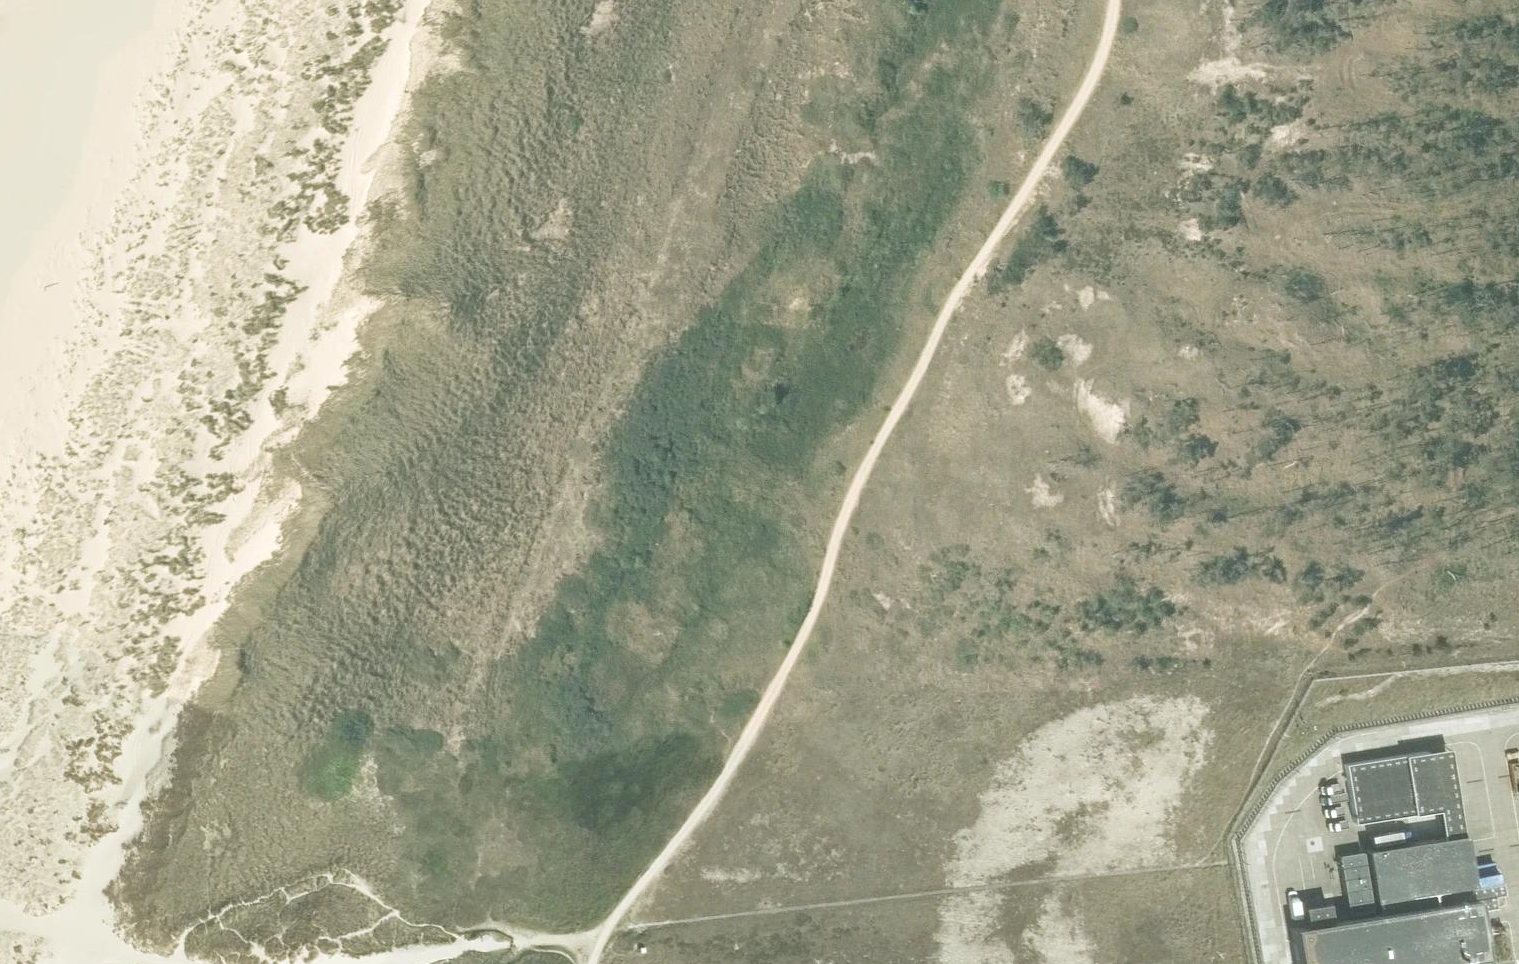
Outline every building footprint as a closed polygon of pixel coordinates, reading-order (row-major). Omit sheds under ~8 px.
[(1426,751),(1343,764),(1353,822),(1435,809),(1426,751)] [(1440,838),(1364,850),(1373,897),(1375,897),(1378,911),(1378,913),(1491,895),(1501,894),(1499,881),(1468,886),(1460,834),(1440,838)] [(1291,928),(1297,963),(1490,963),(1486,942),(1478,944),(1473,911),(1493,906),(1491,895),(1378,913),(1330,921),(1326,901),(1301,906),(1304,925),(1291,928)]
